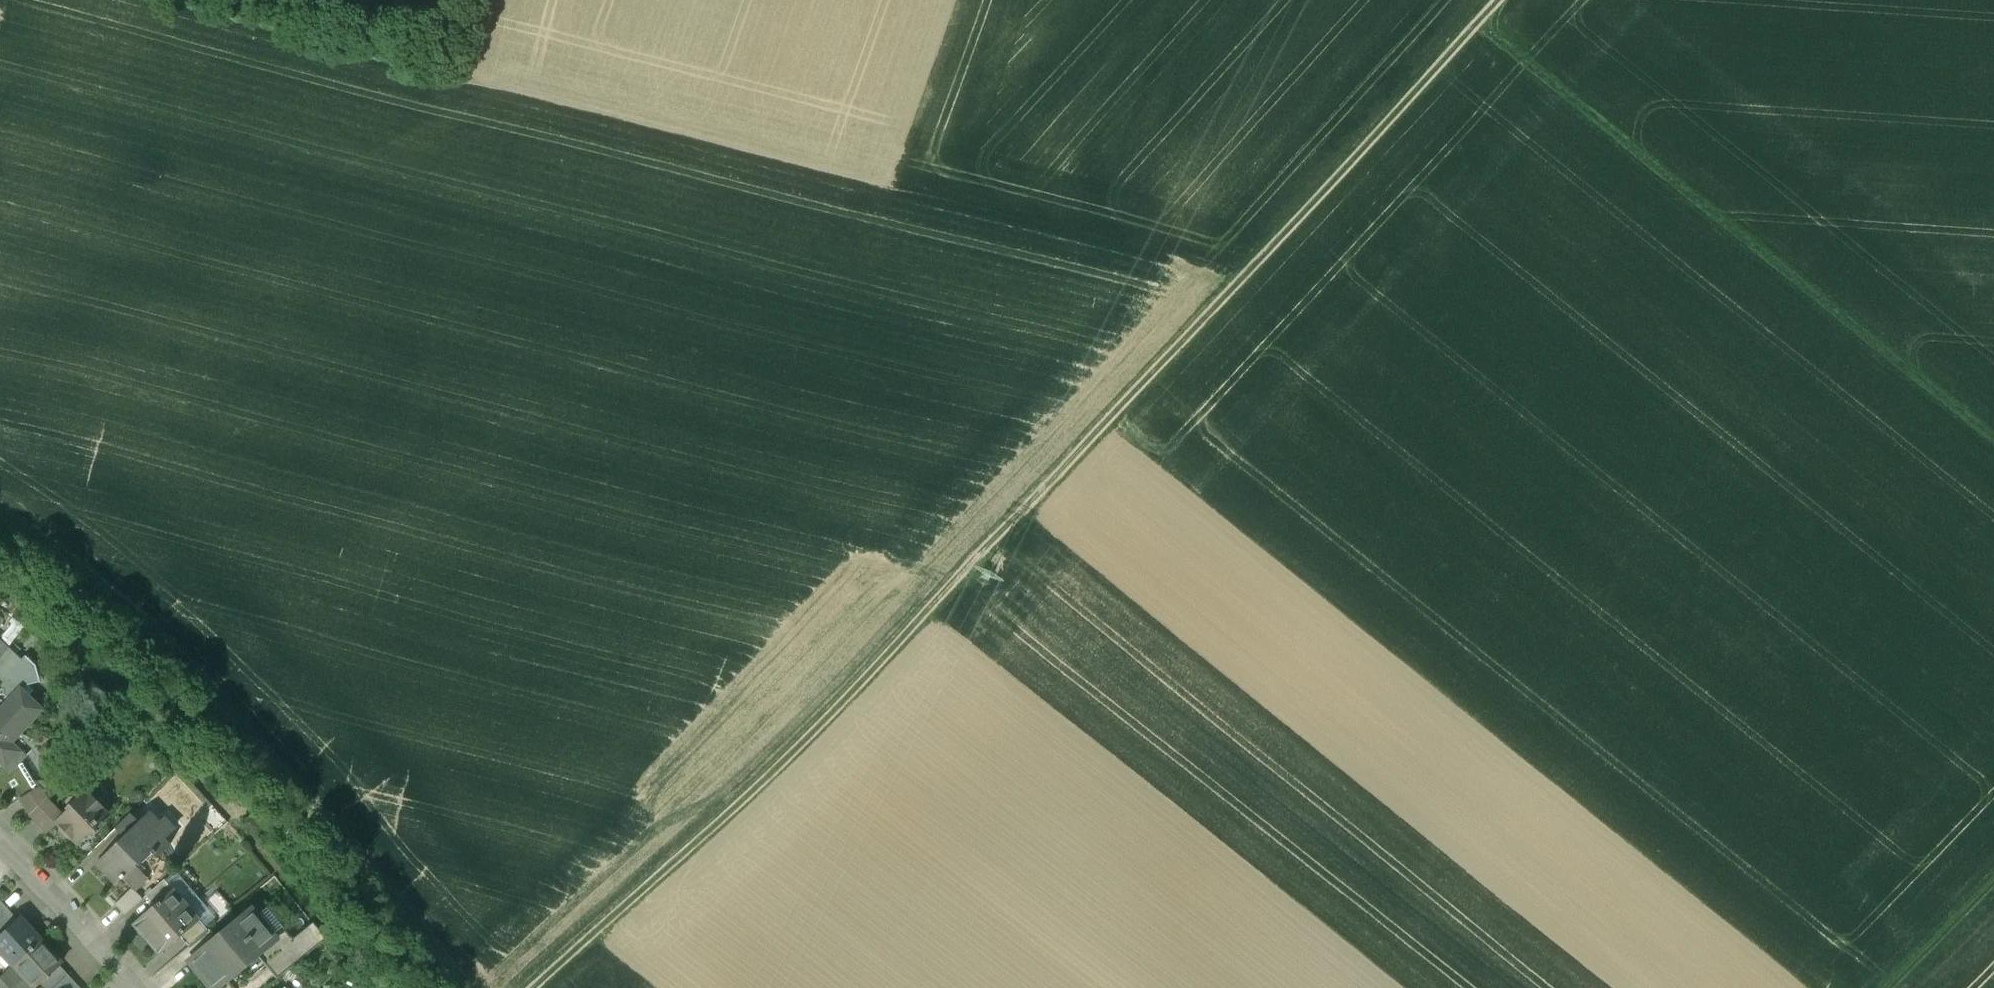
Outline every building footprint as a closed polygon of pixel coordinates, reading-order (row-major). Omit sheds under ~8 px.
[(9,647),(0,641),(0,658),(9,647)] [(22,658),(9,647),(0,658),(0,681),(22,658)] [(0,709),(0,760),(1,761),(12,771),(20,762),(22,760),(20,759),(23,756),(20,753),(21,752),(9,741),(18,732),(40,708),(27,695),(32,689),(26,683),(43,679),(41,671),(25,655),(22,658),(0,681),(0,693),(5,693),(10,698),(0,709)] [(1,761),(0,762),(0,793),(7,806),(19,798),(34,788),(33,785),(35,784),(23,763),(21,764),(20,762),(12,771),(1,761)] [(34,788),(19,798),(30,815),(47,797),(39,785),(34,788)] [(93,796),(85,788),(66,807),(68,809),(63,814),(56,821),(57,822),(77,843),(86,834),(91,834),(96,829),(96,824),(108,813),(100,805),(102,803),(102,799),(98,795),(94,795),(93,796)] [(47,797),(30,815),(47,832),(57,822),(56,821),(63,814),(47,797)] [(125,836),(98,863),(117,883),(122,878),(124,880),(125,878),(134,887),(136,889),(148,877),(142,872),(146,868),(141,862),(151,853),(153,855),(156,852),(159,856),(170,845),(165,839),(176,828),(165,817),(163,819),(153,809),(140,821),(125,836)] [(131,812),(116,826),(125,836),(140,821),(131,812)] [(163,880),(144,898),(152,907),(172,890),(163,880)] [(134,887),(116,905),(126,915),(144,898),(136,889),(134,887)] [(152,907),(132,924),(146,940),(185,906),(172,890),(152,907)] [(9,914),(0,904),(0,922),(9,914)] [(185,906),(146,940),(159,955),(179,938),(199,921),(185,906)] [(215,939),(208,930),(207,931),(195,941),(202,950),(189,960),(212,987),(217,987),(261,952),(269,961),(293,941),(266,909),(257,916),(251,909),(215,939)] [(0,922),(0,939),(18,923),(9,914),(0,922)] [(21,920),(18,923),(0,939),(0,951),(3,955),(6,952),(16,963),(41,942),(21,920)] [(199,921),(179,938),(188,947),(195,941),(207,931),(199,921)] [(269,961),(266,963),(278,977),(326,938),(314,924),(293,941),(269,961)] [(188,947),(182,951),(189,960),(202,950),(195,941),(188,947)] [(2,977),(12,987),(35,987),(40,983),(59,966),(61,964),(41,942),(16,963),(2,977)] [(59,966),(40,983),(44,987),(78,987),(59,966)]
